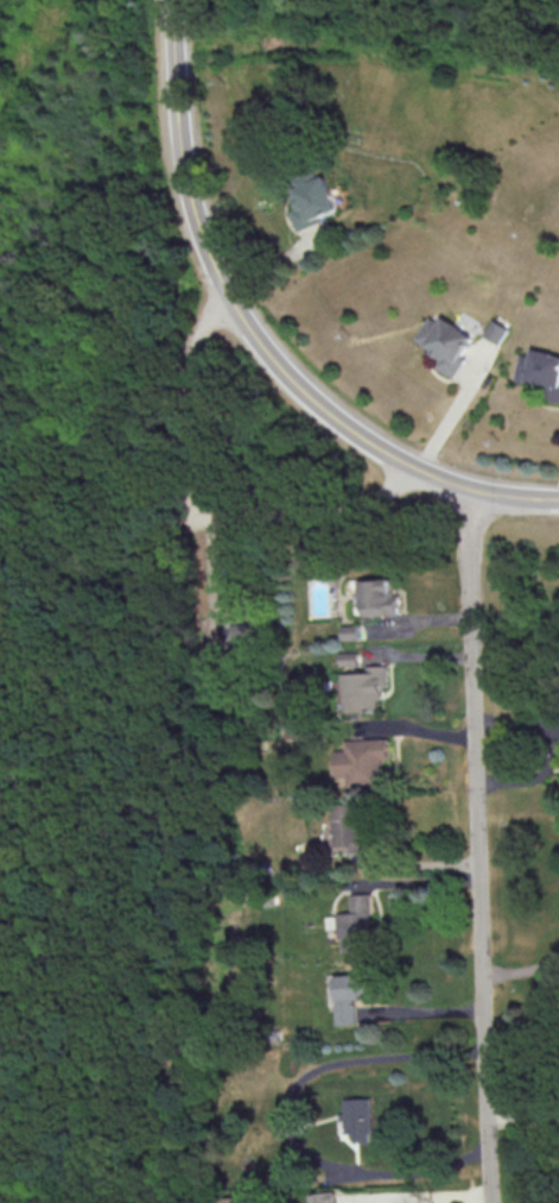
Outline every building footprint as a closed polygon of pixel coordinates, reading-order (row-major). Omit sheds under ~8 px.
[(341,210),(327,175),(294,188),(301,205),(290,210),(298,228),(341,210)] [(414,340),(441,355),(434,367),(453,377),(464,358),(460,355),(473,334),(441,316),(439,321),(428,315),(414,340)] [(507,329),(492,318),(482,333),(497,343),(507,329)] [(532,349),(530,356),(518,354),(513,380),(548,387),(546,399),(558,402),(558,354),(532,349)] [(361,579),(362,615),(397,614),(396,578),(361,579)] [(360,638),(360,624),(343,625),(343,639),(360,638)] [(344,710),(380,709),(379,697),(387,697),(385,664),(367,665),(368,672),(342,673),(344,710)] [(345,739),(345,749),(335,750),(336,775),(347,775),(347,785),(385,784),(384,757),(388,757),(388,738),(345,739)] [(332,845),(359,846),(360,806),(333,805),(332,845)] [(337,912),(338,936),(373,934),(371,893),(351,894),(351,912),(337,912)] [(338,1024),(356,1023),(355,997),(374,996),(373,973),(335,975),(338,1024)] [(342,1098),(343,1121),(344,1121),(345,1133),(352,1133),(352,1142),(371,1141),(370,1097),(342,1098)] [(313,1202),(338,1202),(336,1191),(312,1193),(313,1202)]
